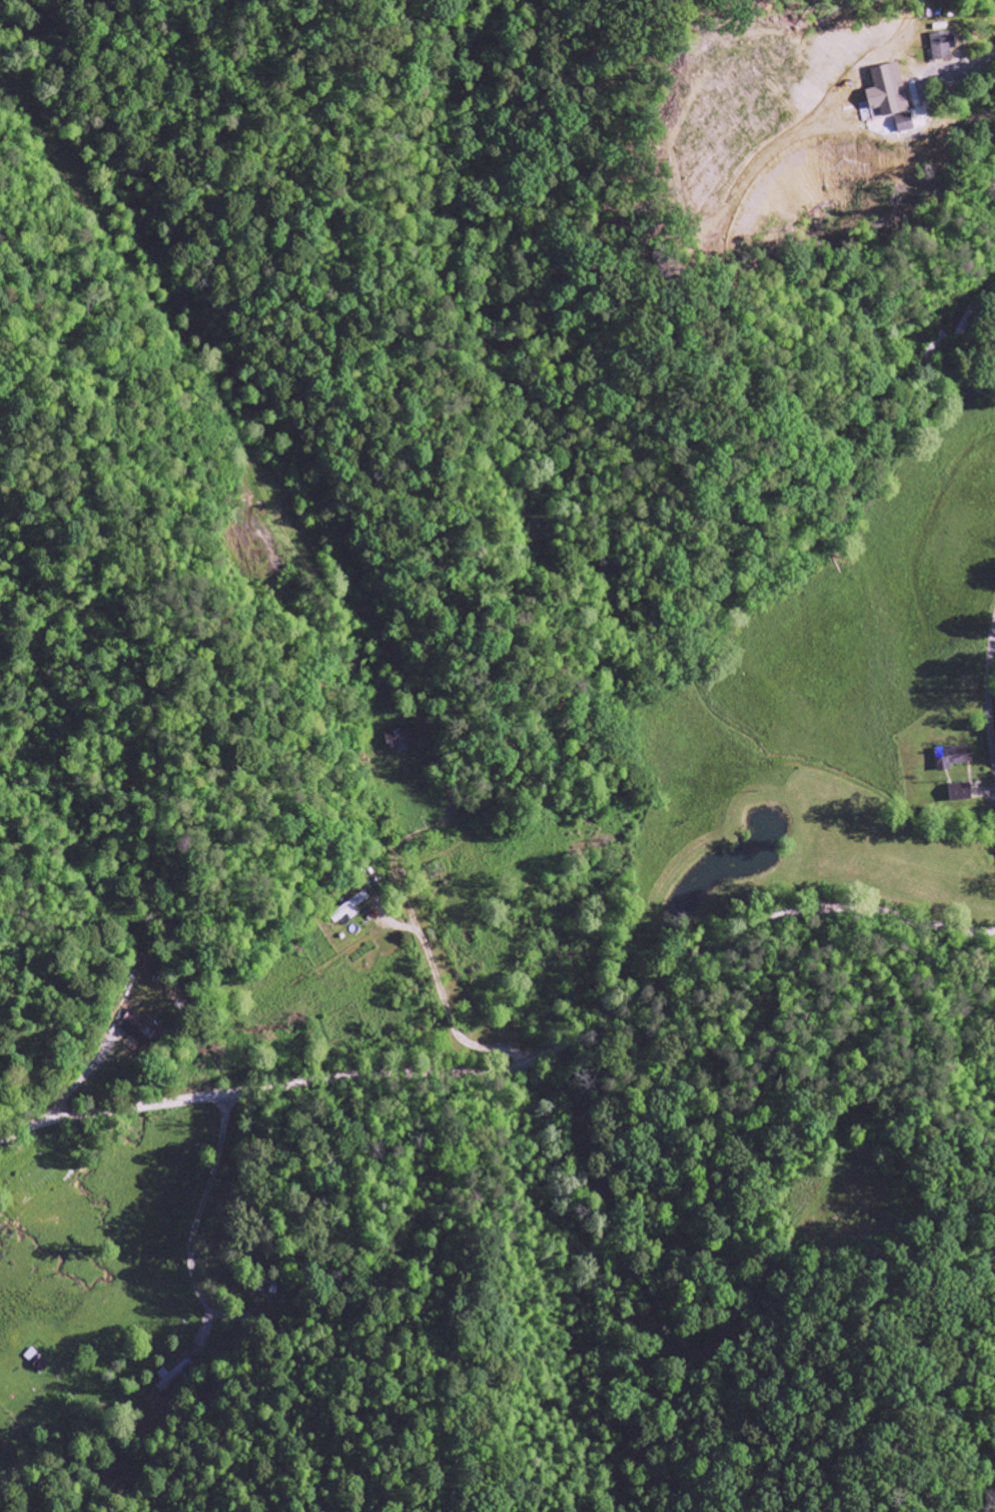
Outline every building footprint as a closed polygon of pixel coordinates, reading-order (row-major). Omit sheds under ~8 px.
[(951,49),(958,48),(954,30),(931,34),(936,61),(953,57),(951,49)] [(872,68),(876,88),(868,90),(873,110),(885,107),(886,116),(912,111),(902,62),(872,68)] [(947,770),(947,764),(962,763),(961,746),(932,747),(933,770),(947,770)] [(944,800),(968,800),(969,784),(944,783),(944,800)] [(357,911),(355,908),(371,897),(365,889),(329,914),(337,924),(357,911)]
